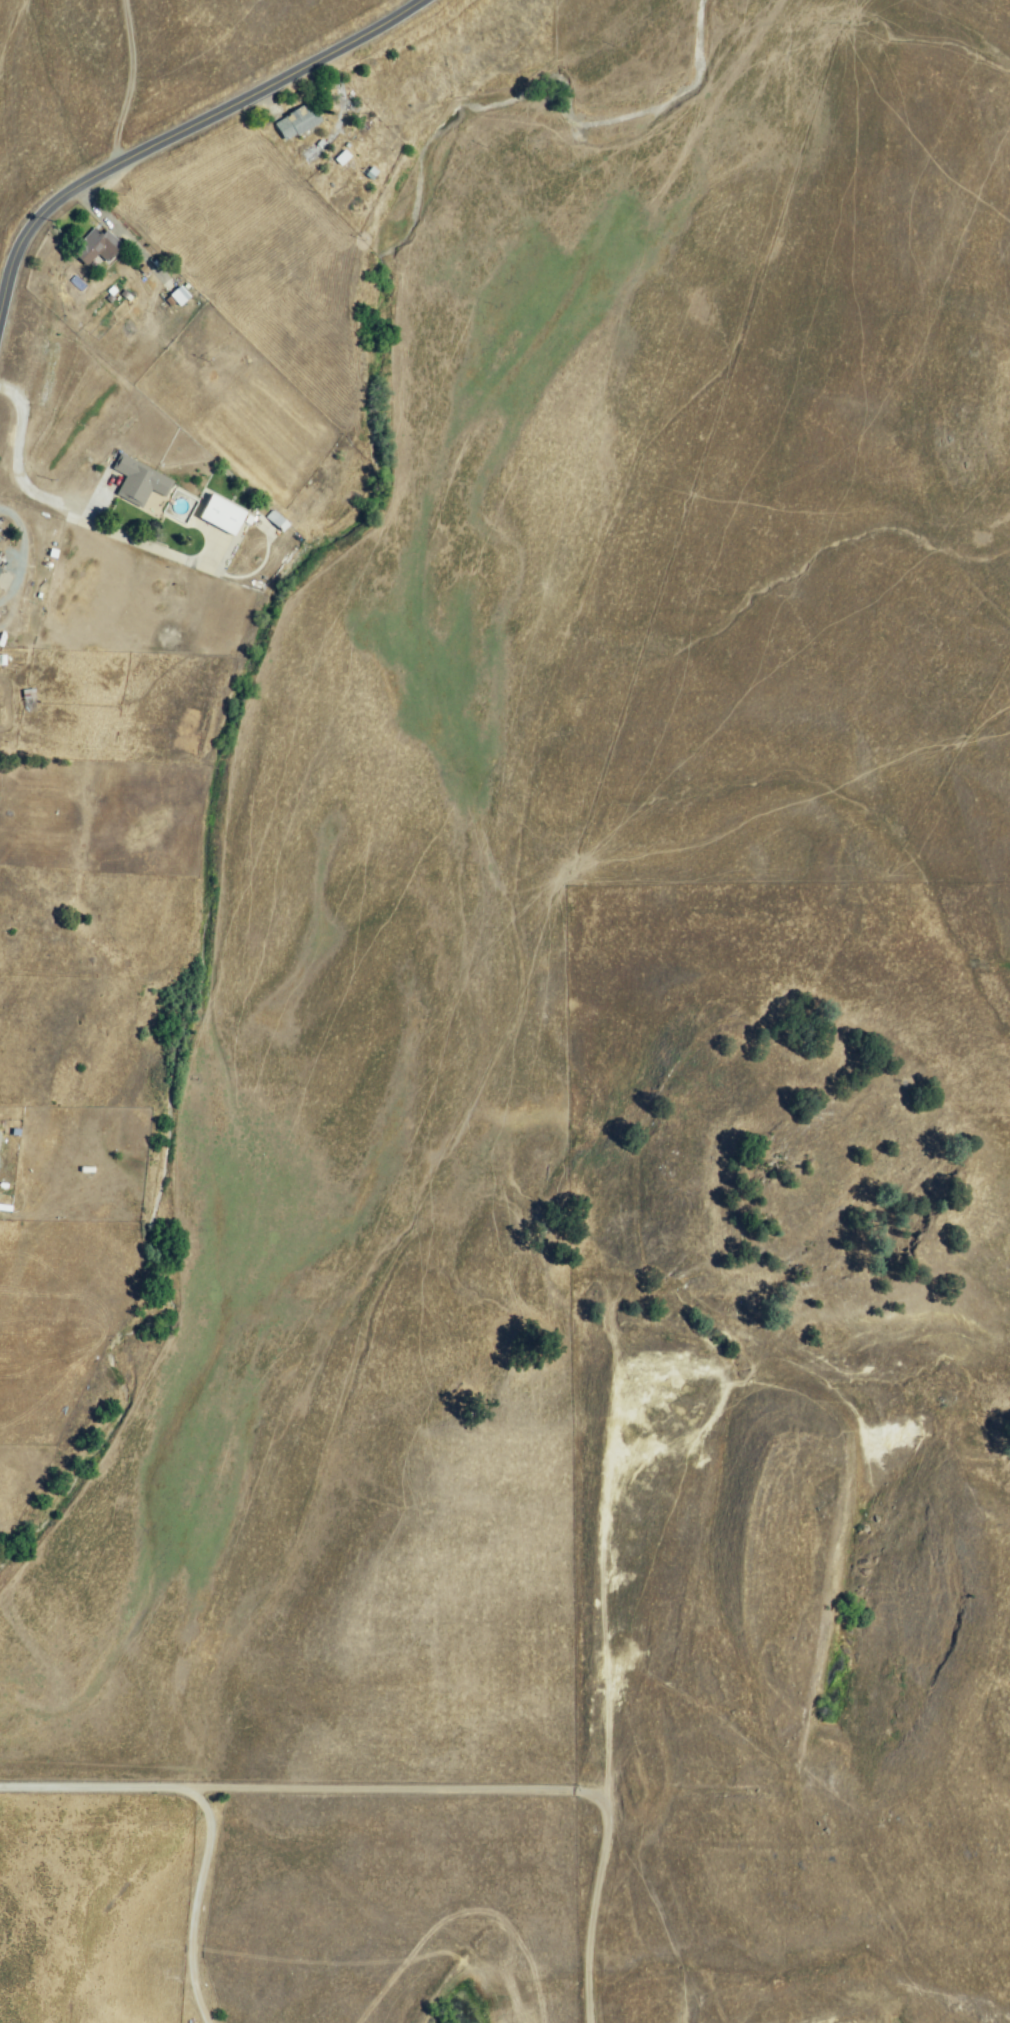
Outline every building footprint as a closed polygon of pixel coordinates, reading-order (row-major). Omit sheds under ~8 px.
[(331,127),(327,129),(322,121),(287,141),(277,123),(312,104),(321,121),(326,118),(331,127)] [(337,167),(347,156),(340,150),(330,160),(337,167)] [(110,262),(98,253),(90,265),(75,254),(94,228),(120,248),(110,262)] [(181,306),(172,295),(181,288),(189,299),(181,306)] [(143,506),(119,493),(128,476),(114,469),(121,456),(172,483),(166,496),(152,489),(143,506)] [(233,535),(201,517),(212,497),(244,515),(233,535)] [(290,525),(275,509),(266,516),(282,533),(290,525)] [(32,712),(22,710),(26,690),(36,692),(32,712)]
